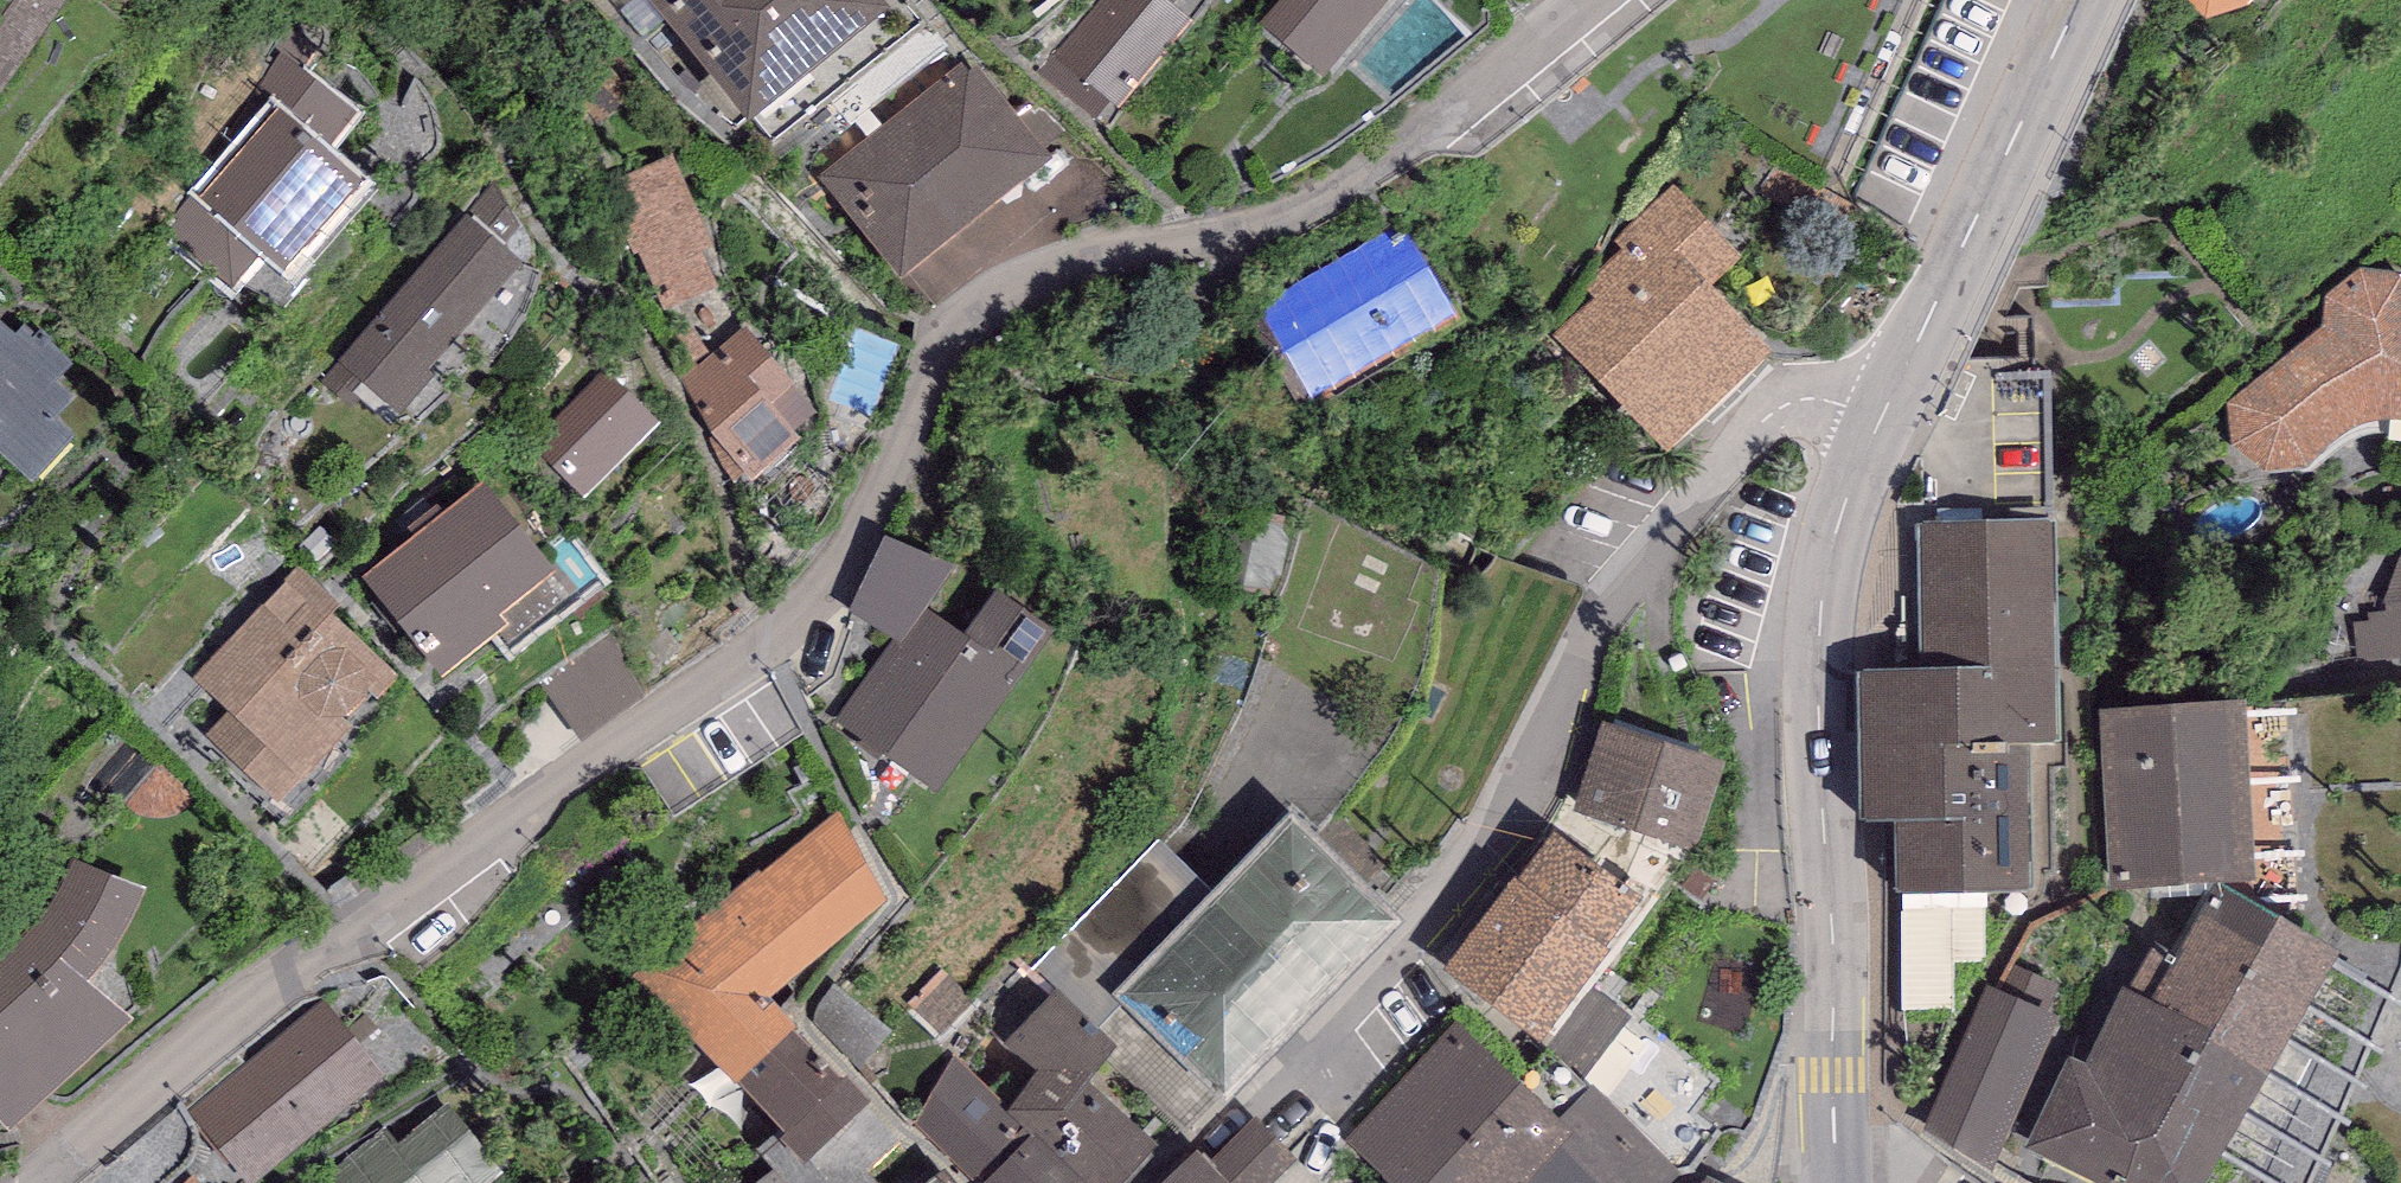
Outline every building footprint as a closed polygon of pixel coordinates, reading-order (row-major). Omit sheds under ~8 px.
[(68,0),(0,0),(0,96),(68,0)] [(748,129),(893,14),(881,0),(644,0),(748,129)] [(1052,56),(1118,113),(1194,26),(1172,7),(1163,0),(1101,0),(1052,56)] [(1261,26),(1323,79),(1391,0),(1284,0),(1261,26)] [(2235,0),(2198,0),(2197,16),(2206,22),(2222,17),(2230,7),(2240,5),(2235,0)] [(2240,5),(2246,11),(2256,0),(2235,0),(2240,5)] [(279,56),(201,182),(210,192),(201,198),(287,277),(361,193),(325,157),(357,119),(279,56)] [(963,65),(821,177),(904,282),(1054,163),(977,66),(969,72),(963,65)] [(672,159),(604,185),(629,249),(636,246),(663,317),(716,297),(700,254),(707,252),(672,159)] [(1673,186),(1613,242),(1622,253),(1583,289),(1593,300),(1553,337),(1666,457),(1772,359),(1709,292),(1743,261),(1673,186)] [(522,269),(467,220),(323,380),(347,401),(361,385),(399,419),(436,378),(430,373),(522,269)] [(1403,227),(1249,312),(1301,406),(1456,321),(1403,227)] [(2233,450),(2255,476),(2292,475),(2310,464),(2321,451),(2330,443),(2344,436),(2365,428),(2378,427),(2391,427),(2400,426),(2400,274),(2359,269),(2324,299),(2322,330),(2228,408),(2233,450)] [(33,485),(76,441),(56,422),(75,402),(57,385),(73,368),(26,324),(14,336),(0,323),(0,454),(33,485)] [(744,331),(677,390),(704,421),(694,429),(746,488),(799,441),(793,434),(816,413),(744,331)] [(657,428),(602,373),(529,444),(584,499),(657,428)] [(484,487),(362,582),(442,684),(500,638),(506,646),(570,596),(484,487)] [(2054,527),(1918,529),(1920,674),(1863,675),(1865,833),(1895,832),(1896,907),(2033,905),(2031,759),(2058,759),(2054,527)] [(2399,557),(2399,565),(2385,602),(2387,612),(2368,615),(2369,623),(2356,624),(2358,664),(2400,660),(2400,556),(2399,557)] [(341,609),(298,569),(193,682),(229,716),(206,739),(280,809),(378,704),(400,681),(332,618),(341,609)] [(891,643),(835,721),(938,799),(1055,635),(996,592),(965,640),(927,610),(901,646),(891,643)] [(605,641),(536,685),(571,740),(640,696),(605,641)] [(2247,708),(2101,715),(2110,893),(2255,886),(2247,708)] [(1726,770),(1599,725),(1568,813),(1695,858),(1726,770)] [(886,906),(838,813),(761,877),(759,872),(628,979),(736,1092),(738,1088),(794,1036),(796,1032),(772,1004),(886,906)] [(1291,816),(1110,1001),(1225,1114),(1407,929),(1291,816)] [(1555,839),(1518,887),(1605,954),(1642,907),(1555,839)] [(64,881),(50,906),(35,926),(10,953),(0,961),(0,1129),(9,1139),(132,1023),(87,984),(114,952),(130,924),(145,891),(71,861),(64,881)] [(1515,884),(1440,977),(1540,1051),(1609,959),(1605,954),(1518,887),(1515,884)] [(2214,889),(2151,1007),(2125,993),(2085,1068),(2072,1061),(2024,1149),(2088,1182),(2215,1182),(2338,955),(2214,889)] [(836,984),(799,1021),(852,1074),(889,1037),(836,984)] [(2058,1023),(1987,988),(1924,1134),(1990,1176),(2058,1023)] [(1005,1048),(1039,1079),(1007,1114),(1027,1134),(1034,1141),(1081,1182),(1128,1182),(1157,1151),(1086,1087),(1119,1051),(1055,994),(1005,1048)] [(200,1100),(199,1133),(244,1182),(259,1182),(385,1079),(323,1000),(200,1100)] [(1453,1026),(1345,1142),(1389,1182),(1533,1182),(1575,1139),(1563,1128),(1453,1026)] [(843,1088),(794,1036),(738,1088),(780,1132),(787,1139),(779,1146),(804,1172),(867,1113),(870,1110),(846,1084),(843,1088)] [(913,1129),(969,1182),(985,1182),(1027,1134),(1007,1114),(952,1057),(913,1129)] [(1563,1128),(1575,1139),(1533,1182),(1677,1182),(1682,1178),(1594,1095),(1563,1128)] [(325,1177),(329,1182),(495,1182),(503,1177),(448,1108),(398,1147),(384,1130),(325,1177)] [(867,1113),(804,1172),(779,1146),(787,1139),(780,1132),(755,1151),(775,1173),(783,1182),(871,1182),(867,1179),(901,1147),(867,1113)] [(1166,1182),(1319,1182),(1256,1118),(1207,1166),(1195,1154),(1166,1182)] [(992,1182),(1081,1182),(1034,1141),(992,1182)] [(933,1182),(955,1182),(947,1172),(933,1182)] [(762,1182),(783,1182),(775,1173),(762,1182)]
